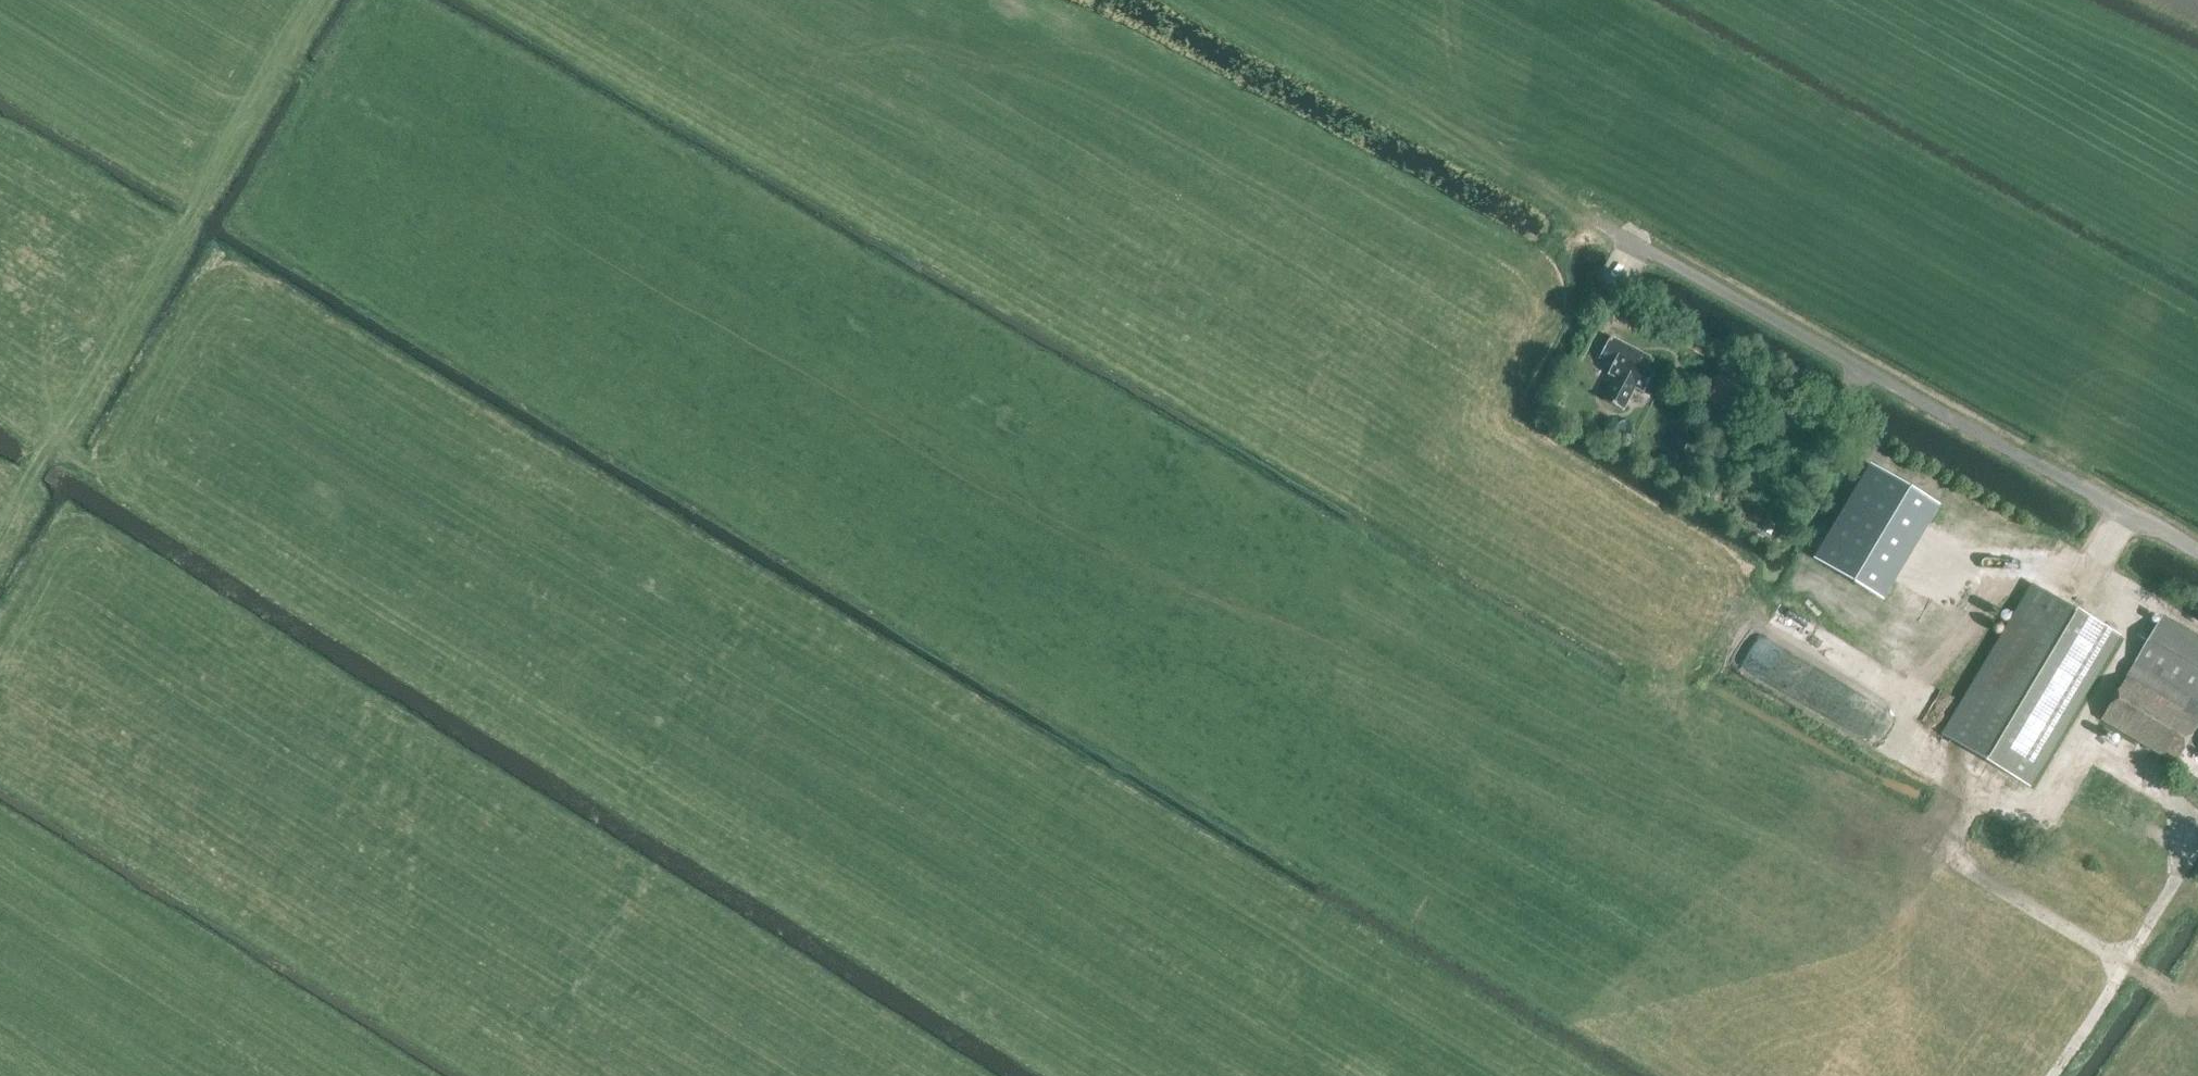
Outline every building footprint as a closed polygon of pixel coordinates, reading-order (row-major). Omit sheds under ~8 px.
[(1653,374),(1644,369),(1649,359),(1609,338),(1598,358),(1612,365),(1607,374),(1616,378),(1604,402),(1622,411),(1634,388),(1643,393),(1653,374)] [(1941,735),(2029,787),(2119,637),(2030,585),(1941,735)] [(2100,720),(2174,764),(2186,745),(2197,752),(2197,640),(2160,618),(2100,720)]
